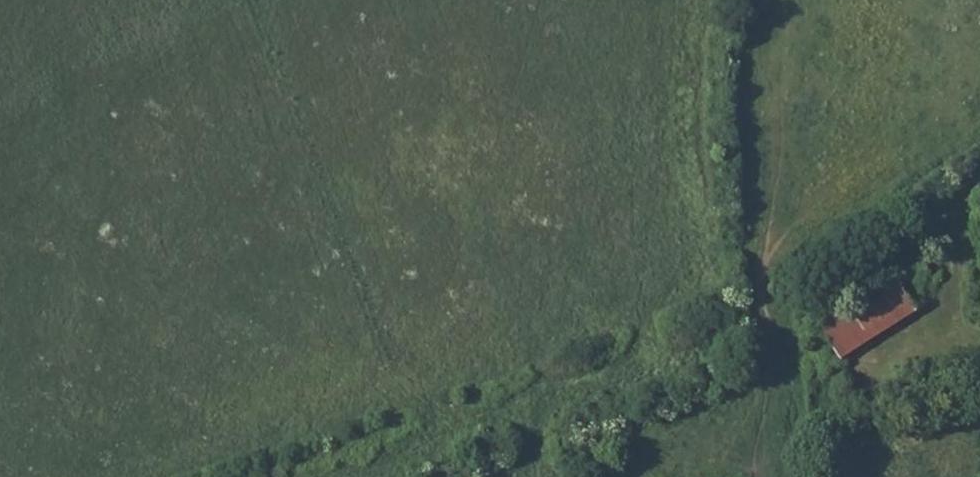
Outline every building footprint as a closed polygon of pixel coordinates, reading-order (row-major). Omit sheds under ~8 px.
[(816,320),(837,358),(918,314),(898,276),(816,320)]
